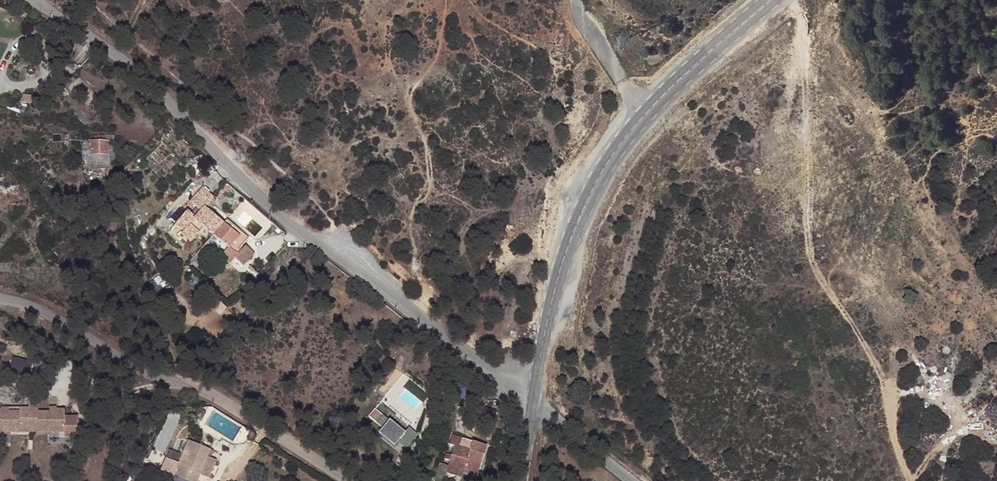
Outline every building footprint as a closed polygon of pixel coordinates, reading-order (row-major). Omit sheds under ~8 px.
[(79,151),(80,159),(87,158),(87,168),(114,166),(112,137),(103,135),(103,140),(101,140),(86,143),(87,150),(79,151)] [(204,209),(212,199),(199,190),(188,204),(200,214),(204,209)] [(204,209),(200,214),(194,221),(182,237),(180,239),(188,246),(202,230),(229,250),(239,237),(223,225),(204,209)] [(182,237),(194,221),(186,214),(173,230),(182,237)] [(239,237),(229,250),(234,255),(248,237),(242,233),(226,221),(223,225),(239,237)] [(192,288),(201,280),(193,272),(184,281),(192,288)] [(15,356),(10,371),(27,377),(32,362),(15,356)] [(62,435),(62,413),(53,413),(53,416),(35,415),(35,411),(18,411),(18,415),(0,415),(0,435),(62,435)] [(157,448),(170,452),(181,415),(168,412),(157,448)] [(381,428),(387,421),(380,415),(374,421),(381,428)] [(400,433),(387,421),(381,428),(381,429),(380,430),(392,442),(400,433)] [(478,474),(489,442),(455,430),(451,441),(456,442),(451,456),(445,454),(444,459),(440,458),(438,465),(463,473),(464,469),(478,474)] [(186,439),(172,475),(188,480),(196,480),(199,473),(206,454),(208,447),(186,439)] [(216,458),(206,454),(199,473),(209,476),(216,458)]
